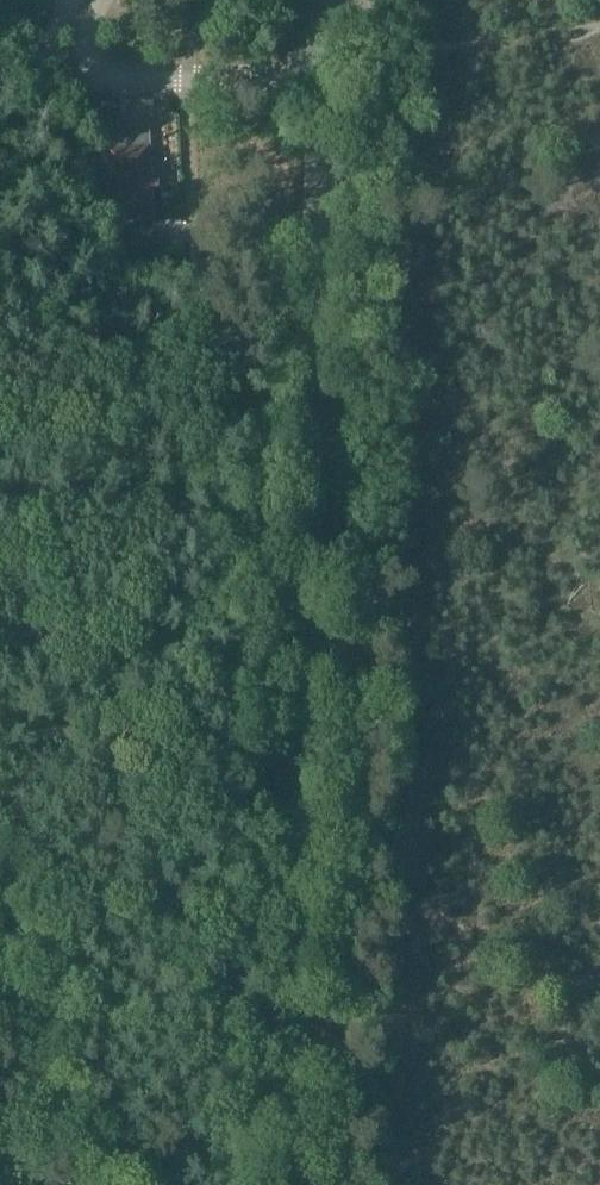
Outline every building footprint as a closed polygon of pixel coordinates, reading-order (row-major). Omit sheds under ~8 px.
[(153,218),(151,191),(149,191),(148,174),(150,174),(149,146),(106,149),(110,221),(120,220),(120,227),(133,226),(133,220),(153,218)]
